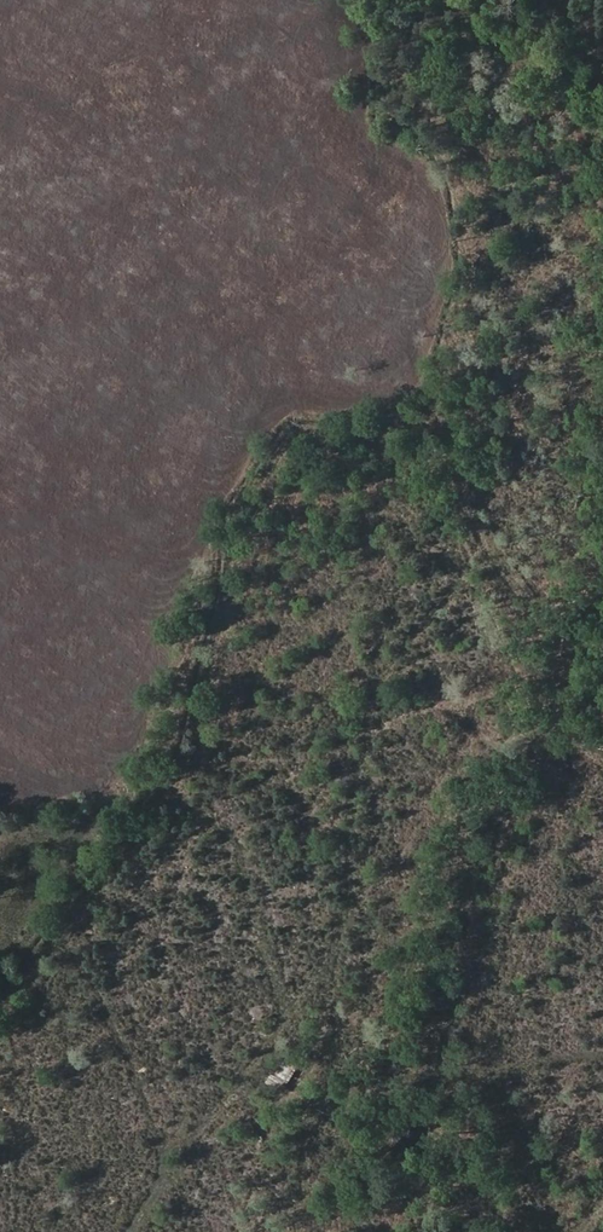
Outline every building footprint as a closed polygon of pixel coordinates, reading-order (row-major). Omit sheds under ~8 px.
[(299,1067),(283,1057),(267,1082),(283,1093),(299,1067)]
